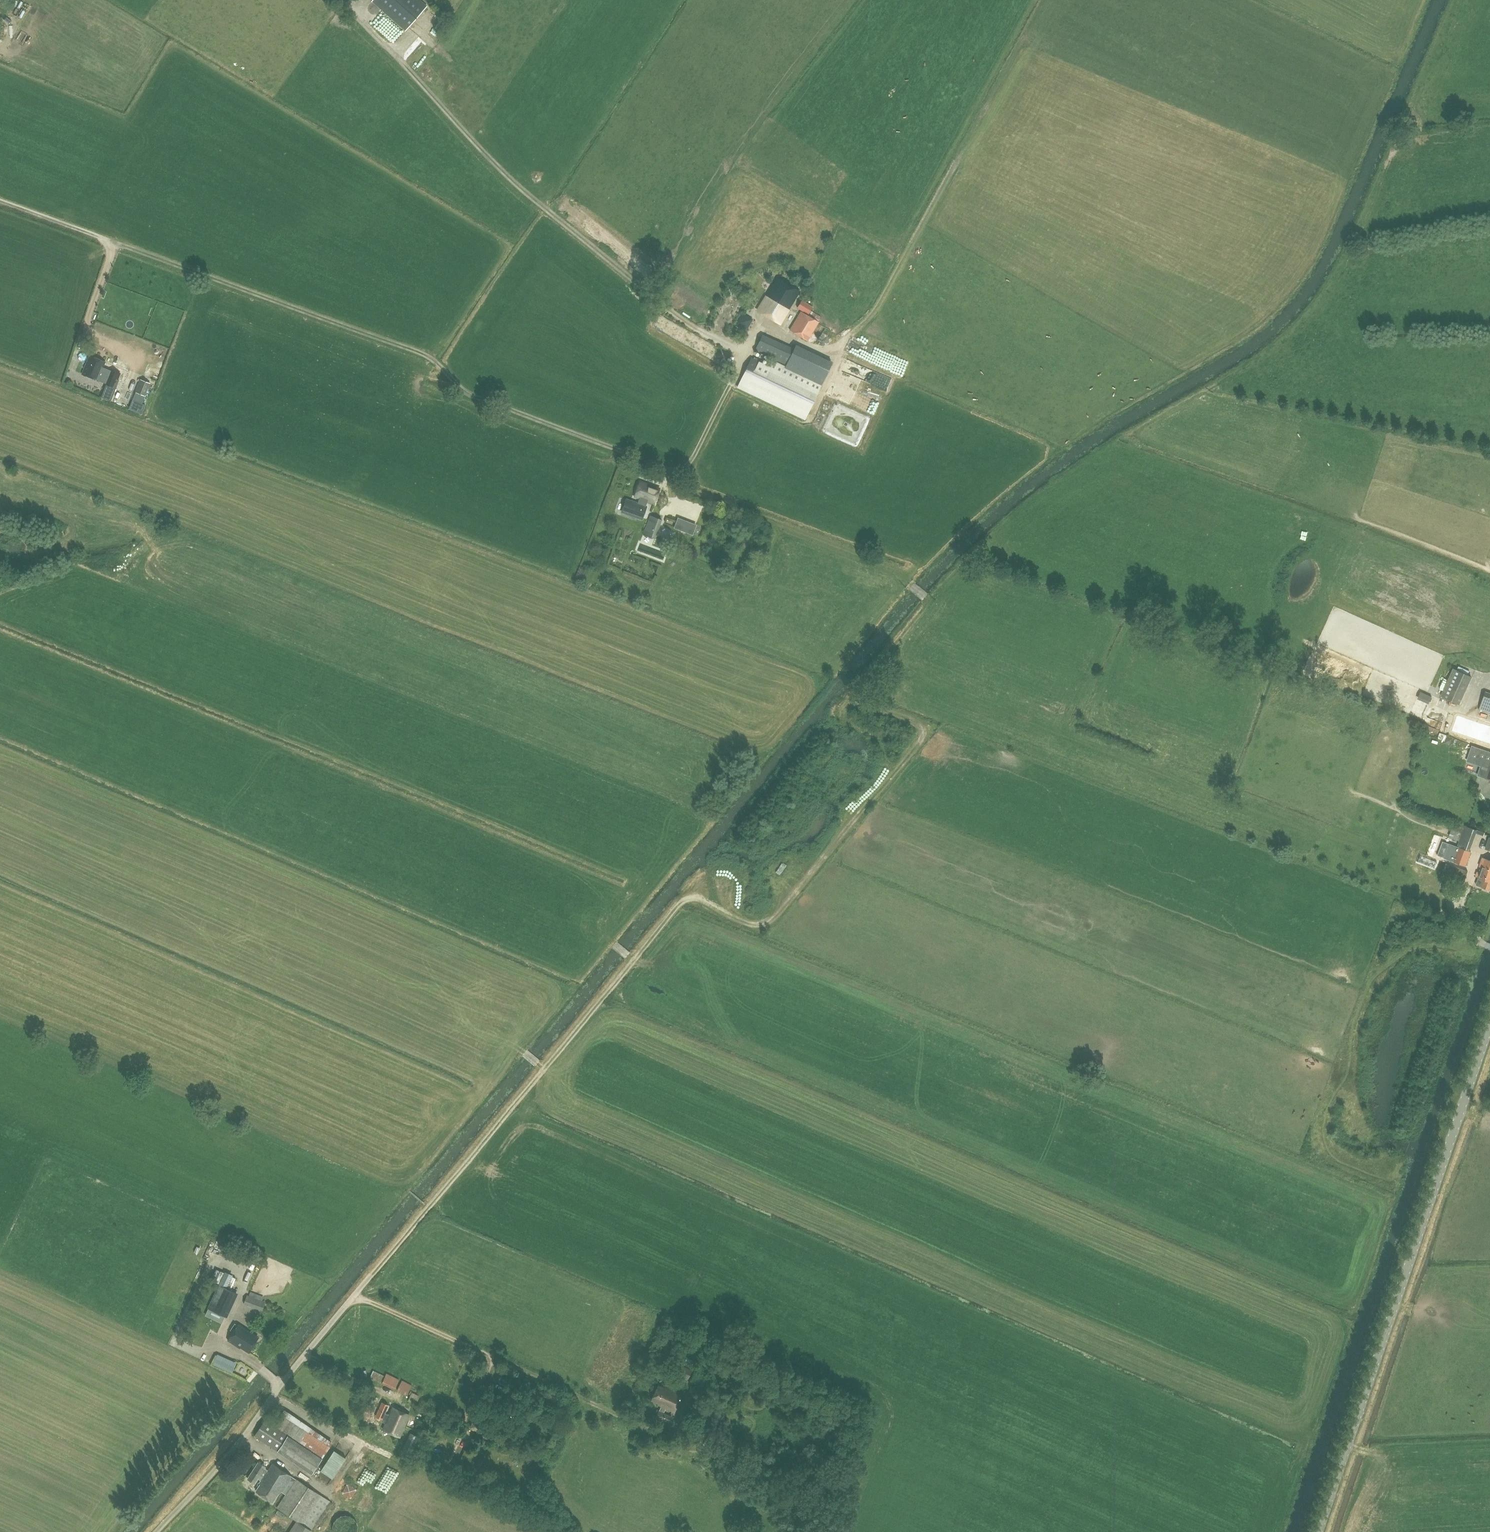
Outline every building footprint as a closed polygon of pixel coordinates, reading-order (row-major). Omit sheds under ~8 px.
[(427,5),(421,0),(372,0),(371,1),(405,31),(427,5)] [(389,41),(400,30),(389,20),(379,31),(389,41)] [(430,61),(418,50),(412,57),(424,68),(430,61)] [(757,309),(780,323),(799,291),(777,277),(757,309)] [(808,314),(812,306),(801,300),(797,307),(808,314)] [(744,326),(750,315),(740,311),(734,322),(744,326)] [(801,311),(789,329),(807,340),(818,322),(801,311)] [(646,323),(654,325),(656,319),(648,316),(646,323)] [(670,335),(695,347),(700,336),(667,320),(666,322),(662,321),(658,328),(671,334),(670,335)] [(755,350),(787,365),(794,349),(762,335),(755,350)] [(699,355),(722,364),(727,352),(704,343),(699,355)] [(814,353),(807,367),(819,373),(825,358),(814,353)] [(104,362),(88,355),(81,374),(96,380),(104,362)] [(751,357),(737,387),(804,419),(821,385),(772,361),(770,366),(751,357)] [(111,370),(106,383),(101,396),(111,400),(119,380),(117,379),(119,373),(111,370)] [(140,379),(135,392),(145,396),(150,383),(140,379)] [(126,387),(123,397),(128,399),(132,388),(126,387)] [(647,501),(653,504),(659,488),(640,481),(634,497),(640,499),(639,503),(626,498),(621,512),(642,520),(647,506),(646,505),(647,501)] [(650,515),(643,533),(655,538),(665,542),(668,535),(657,531),(662,519),(650,515)] [(687,521),(683,531),(691,534),(695,524),(687,521)] [(1459,704),(1471,676),(1453,668),(1440,696),(1459,704)] [(1489,712),(1489,692),(1485,691),(1479,708),(1489,712)] [(1489,742),(1489,726),(1457,714),(1452,729),(1489,742)] [(1487,760),(1489,753),(1489,750),(1471,744),(1467,753),(1487,760)] [(1449,842),(1444,858),(1465,866),(1466,865),(1470,851),(1476,833),(1477,829),(1464,825),(1464,827),(1454,823),(1452,828),(1449,836),(1448,836),(1459,840),(1457,845),(1449,842)] [(1475,876),(1478,877),(1485,879),(1482,887),(1489,889),(1489,886),(1489,860),(1485,858),(1481,857),(1478,867),(1482,868),(1480,872),(1477,871),(1475,876)] [(1467,870),(1454,865),(1442,861),(1440,860),(1435,875),(1462,885),(1467,870)] [(209,1280),(205,1289),(210,1291),(214,1282),(209,1280)] [(236,1292),(218,1284),(208,1307),(225,1316),(236,1292)] [(265,1301),(247,1295),(243,1303),(262,1310),(265,1301)] [(242,1349),(243,1348),(248,1352),(258,1337),(238,1324),(228,1340),(242,1349)] [(230,1360),(225,1370),(232,1373),(236,1363),(230,1360)] [(673,1373),(687,1379),(691,1369),(678,1363),(673,1373)] [(369,1377),(382,1382),(381,1383),(394,1389),(399,1379),(386,1373),(385,1376),(373,1370),(369,1377)] [(689,1383),(704,1389),(709,1378),(695,1371),(689,1383)] [(397,1390),(406,1394),(411,1385),(402,1380),(397,1390)] [(681,1394),(666,1387),(665,1388),(658,1385),(652,1400),(659,1403),(659,1404),(673,1411),(681,1394)] [(723,1385),(718,1394),(729,1399),(733,1388),(723,1385)] [(407,1401),(416,1405),(420,1396),(411,1391),(407,1401)] [(696,1394),(692,1403),(702,1407),(705,1397),(696,1394)] [(388,1405),(383,1402),(376,1416),(382,1418),(381,1421),(386,1423),(383,1428),(400,1436),(409,1415),(393,1407),(390,1414),(385,1412),(388,1405)] [(669,1422),(671,1416),(658,1410),(655,1416),(669,1422)] [(469,1427),(481,1432),(487,1420),(474,1415),(469,1427)] [(724,1431),(704,1422),(700,1432),(714,1438),(716,1435),(721,1438),(724,1431)] [(311,1473),(322,1458),(287,1435),(287,1436),(272,1426),(271,1428),(261,1423),(253,1435),(277,1450),(311,1473)] [(410,1456),(419,1437),(410,1432),(401,1452),(410,1456)] [(334,1450),(320,1470),(332,1477),(345,1458),(334,1450)] [(297,1520),(289,1531),(309,1531),(314,1524),(318,1526),(332,1503),(291,1475),(290,1476),(272,1463),(268,1470),(264,1468),(265,1466),(258,1461),(247,1478),(254,1483),(258,1478),(261,1480),(259,1483),(260,1484),(256,1490),(272,1501),(278,1492),(279,1493),(281,1491),(285,1494),(276,1507),(297,1520)] [(339,1488),(347,1495),(354,1487),(346,1480),(339,1488)]
